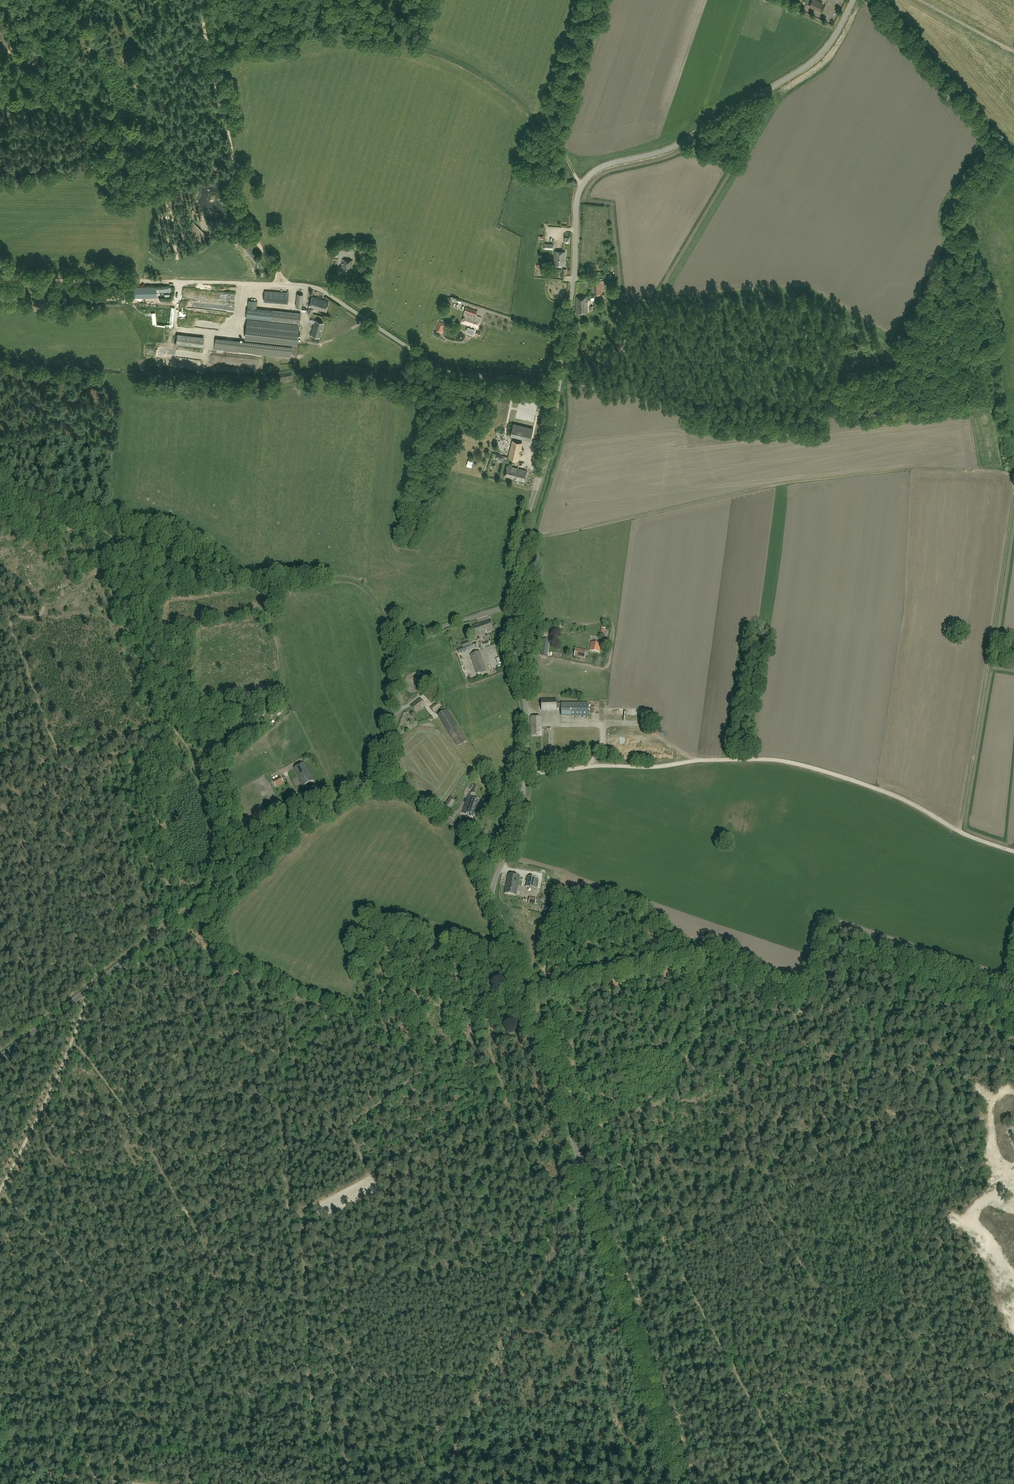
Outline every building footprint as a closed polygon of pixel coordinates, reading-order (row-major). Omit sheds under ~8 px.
[(808,6),(819,11),(823,3),(816,0),(812,0),(808,6)] [(207,237),(193,222),(185,230),(197,245),(207,237)] [(214,246),(208,250),(212,256),(218,252),(214,246)] [(564,266),(565,252),(555,251),(554,265),(564,266)] [(342,259),(341,273),(351,274),(353,261),(342,259)] [(594,281),(595,294),(602,294),(602,291),(604,291),(604,286),(602,286),(602,285),(604,285),(604,281),(594,281)] [(587,312),(587,296),(576,296),(577,313),(587,312)] [(329,302),(312,297),(309,307),(326,312),(329,302)] [(249,300),(247,317),(255,318),(258,301),(249,300)] [(476,316),(477,311),(466,307),(461,322),(477,328),(481,318),(476,316)] [(262,310),(262,315),(261,318),(299,323),(301,313),(262,309),(262,310)] [(311,334),(320,337),(324,323),(315,320),(311,334)] [(247,322),(245,338),(297,344),(299,328),(247,322)] [(177,344),(204,346),(205,336),(177,334),(177,344)] [(294,349),(217,341),(216,351),(293,359),(294,349)] [(530,440),(533,428),(513,423),(510,435),(530,440)] [(509,457),(518,460),(519,454),(518,454),(519,449),(520,449),(522,443),(513,441),(509,457)] [(507,466),(504,476),(524,482),(525,478),(523,477),(524,474),(526,474),(527,471),(507,466)] [(490,620),(470,627),(474,638),(494,631),(490,620)] [(547,656),(549,640),(543,639),(541,655),(547,656)] [(476,643),(473,644),(471,641),(462,644),(463,648),(457,650),(459,654),(466,651),(477,647),(476,643)] [(601,644),(591,642),(589,651),(600,653),(601,644)] [(586,650),(576,648),(574,657),(584,659),(586,650)] [(486,671),(479,652),(470,655),(477,674),(486,671)] [(428,689),(426,690),(423,692),(431,703),(436,699),(428,689)] [(417,713),(426,706),(420,699),(411,706),(417,713)] [(544,704),(556,704),(556,699),(541,699),(541,708),(544,708),(544,704)] [(434,713),(441,707),(437,703),(430,708),(434,713)] [(588,716),(588,704),(570,704),(570,716),(588,716)] [(441,719),(449,714),(447,710),(438,715),(441,719)] [(542,736),(541,716),(530,717),(531,736),(542,736)] [(573,730),(573,726),(559,727),(560,739),(558,739),(559,744),(560,744),(560,739),(563,739),(563,743),(568,743),(568,742),(577,741),(577,730),(573,730)] [(466,741),(457,727),(449,732),(458,746),(466,741)] [(279,748),(277,742),(270,745),(268,740),(265,742),(269,752),(279,748)] [(270,753),(275,762),(286,756),(281,747),(270,753)] [(303,786),(313,781),(304,763),(294,768),(303,786)] [(286,766),(289,774),(294,772),(291,764),(286,766)] [(283,782),(281,777),(273,781),(275,786),(283,782)] [(473,817),(479,800),(469,796),(462,814),(473,817)] [(451,797),(443,807),(449,810),(456,800),(451,797)] [(508,874),(504,893),(517,895),(520,876),(508,874)] [(536,888),(537,879),(527,877),(526,886),(536,888)]
